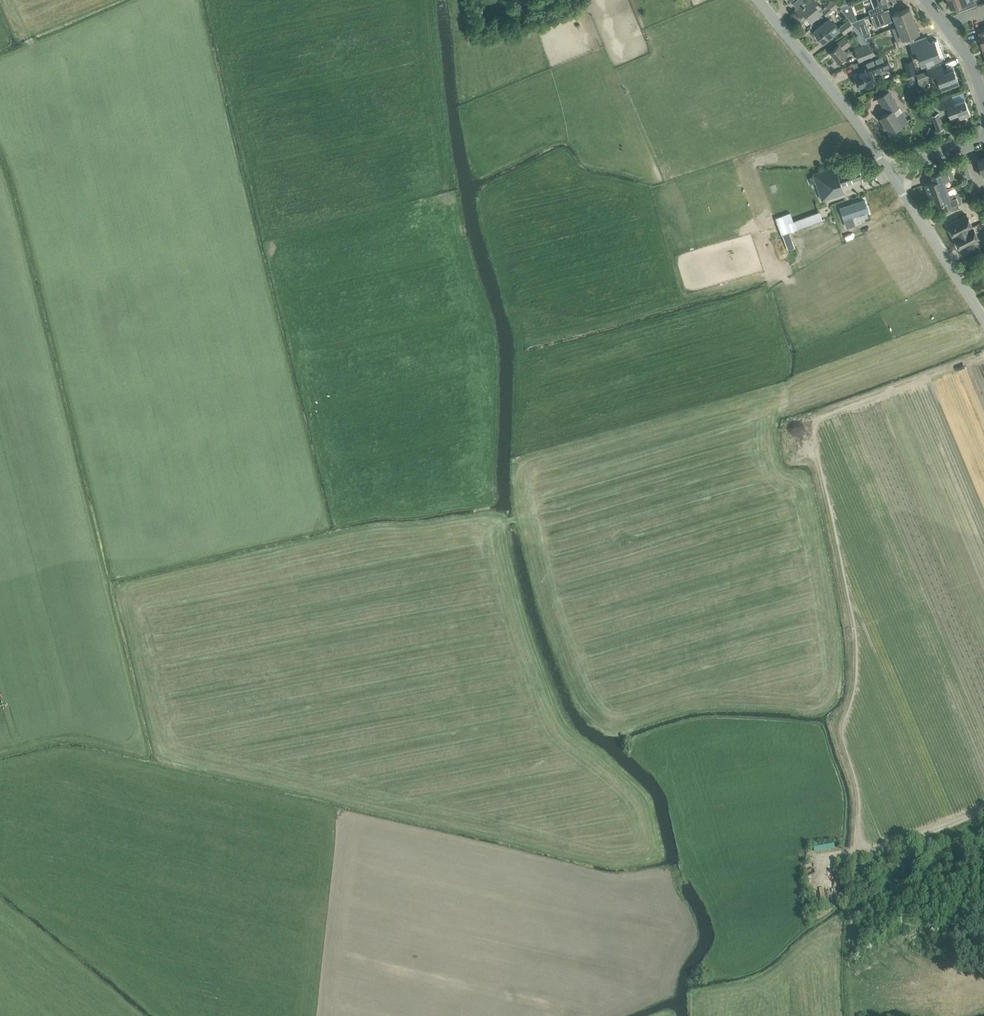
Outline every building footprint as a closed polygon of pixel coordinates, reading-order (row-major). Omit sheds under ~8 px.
[(796,10),(799,13),(798,16),(801,20),(803,19),(804,20),(807,24),(811,21),(821,13),(819,10),(821,8),(815,0),(813,0),(811,1),(808,4),(807,2),(801,5),(796,10)] [(822,11),(826,16),(833,11),(834,12),(839,7),(835,0),(831,0),(827,4),(829,6),(822,11)] [(881,5),(894,0),(871,0),(874,8),(868,10),(870,15),(877,13),(883,10),(881,5)] [(950,8),(956,6),(958,11),(976,4),(975,0),(948,0),(950,8)] [(851,5),(840,9),(845,14),(853,10),(851,5)] [(897,26),(914,20),(910,8),(893,14),(891,15),(888,8),(883,10),(877,13),(870,15),(875,27),(887,23),(893,20),(895,20),(897,26)] [(840,30),(829,18),(813,31),(823,43),(840,30)] [(852,22),(851,22),(854,26),(855,26),(857,28),(866,25),(863,18),(856,20),(852,22)] [(839,27),(845,34),(854,26),(851,22),(849,19),(839,27)] [(908,43),(906,37),(918,32),(914,20),(897,26),(895,27),(899,39),(894,41),(896,47),(908,43)] [(838,44),(830,51),(838,62),(848,54),(843,49),(851,43),(845,36),(837,42),(838,44)] [(926,37),(909,43),(911,49),(915,48),(917,52),(921,64),(943,56),(937,39),(928,43),(927,39),(926,37)] [(853,47),(859,61),(876,54),(867,42),(853,47)] [(853,75),(859,88),(866,85),(867,87),(873,85),(872,82),(875,81),(872,74),(878,71),(878,70),(891,65),(885,53),(863,62),(866,69),(853,75)] [(929,76),(936,74),(942,91),(959,84),(953,67),(944,71),(941,63),(927,69),(929,76)] [(912,64),(904,67),(906,76),(915,74),(912,64)] [(887,113),(880,117),(889,132),(902,124),(907,121),(889,91),(878,98),(882,104),(887,113)] [(954,102),(952,95),(937,100),(940,107),(946,105),(950,116),(958,113),(960,119),(971,115),(964,98),(954,102)] [(944,128),(940,119),(934,121),(937,130),(944,128)] [(861,177),(857,165),(838,172),(836,165),(813,173),(814,175),(809,177),(811,184),(816,183),(822,200),(845,192),(842,184),(861,177)] [(935,180),(924,184),(928,195),(947,188),(944,181),(950,179),(947,169),(933,174),(935,180)] [(947,188),(928,195),(932,206),(943,203),(945,208),(959,203),(953,186),(947,188)] [(855,225),(853,218),(868,213),(864,200),(839,208),(846,228),(855,225)] [(775,218),(781,234),(822,219),(819,212),(794,221),(790,212),(775,218)] [(953,236),(953,237),(973,227),(967,215),(947,225),(950,230),(948,230),(951,236),(953,236)] [(979,239),(973,227),(953,237),(954,238),(953,238),(956,244),(957,244),(959,249),(979,239)]
